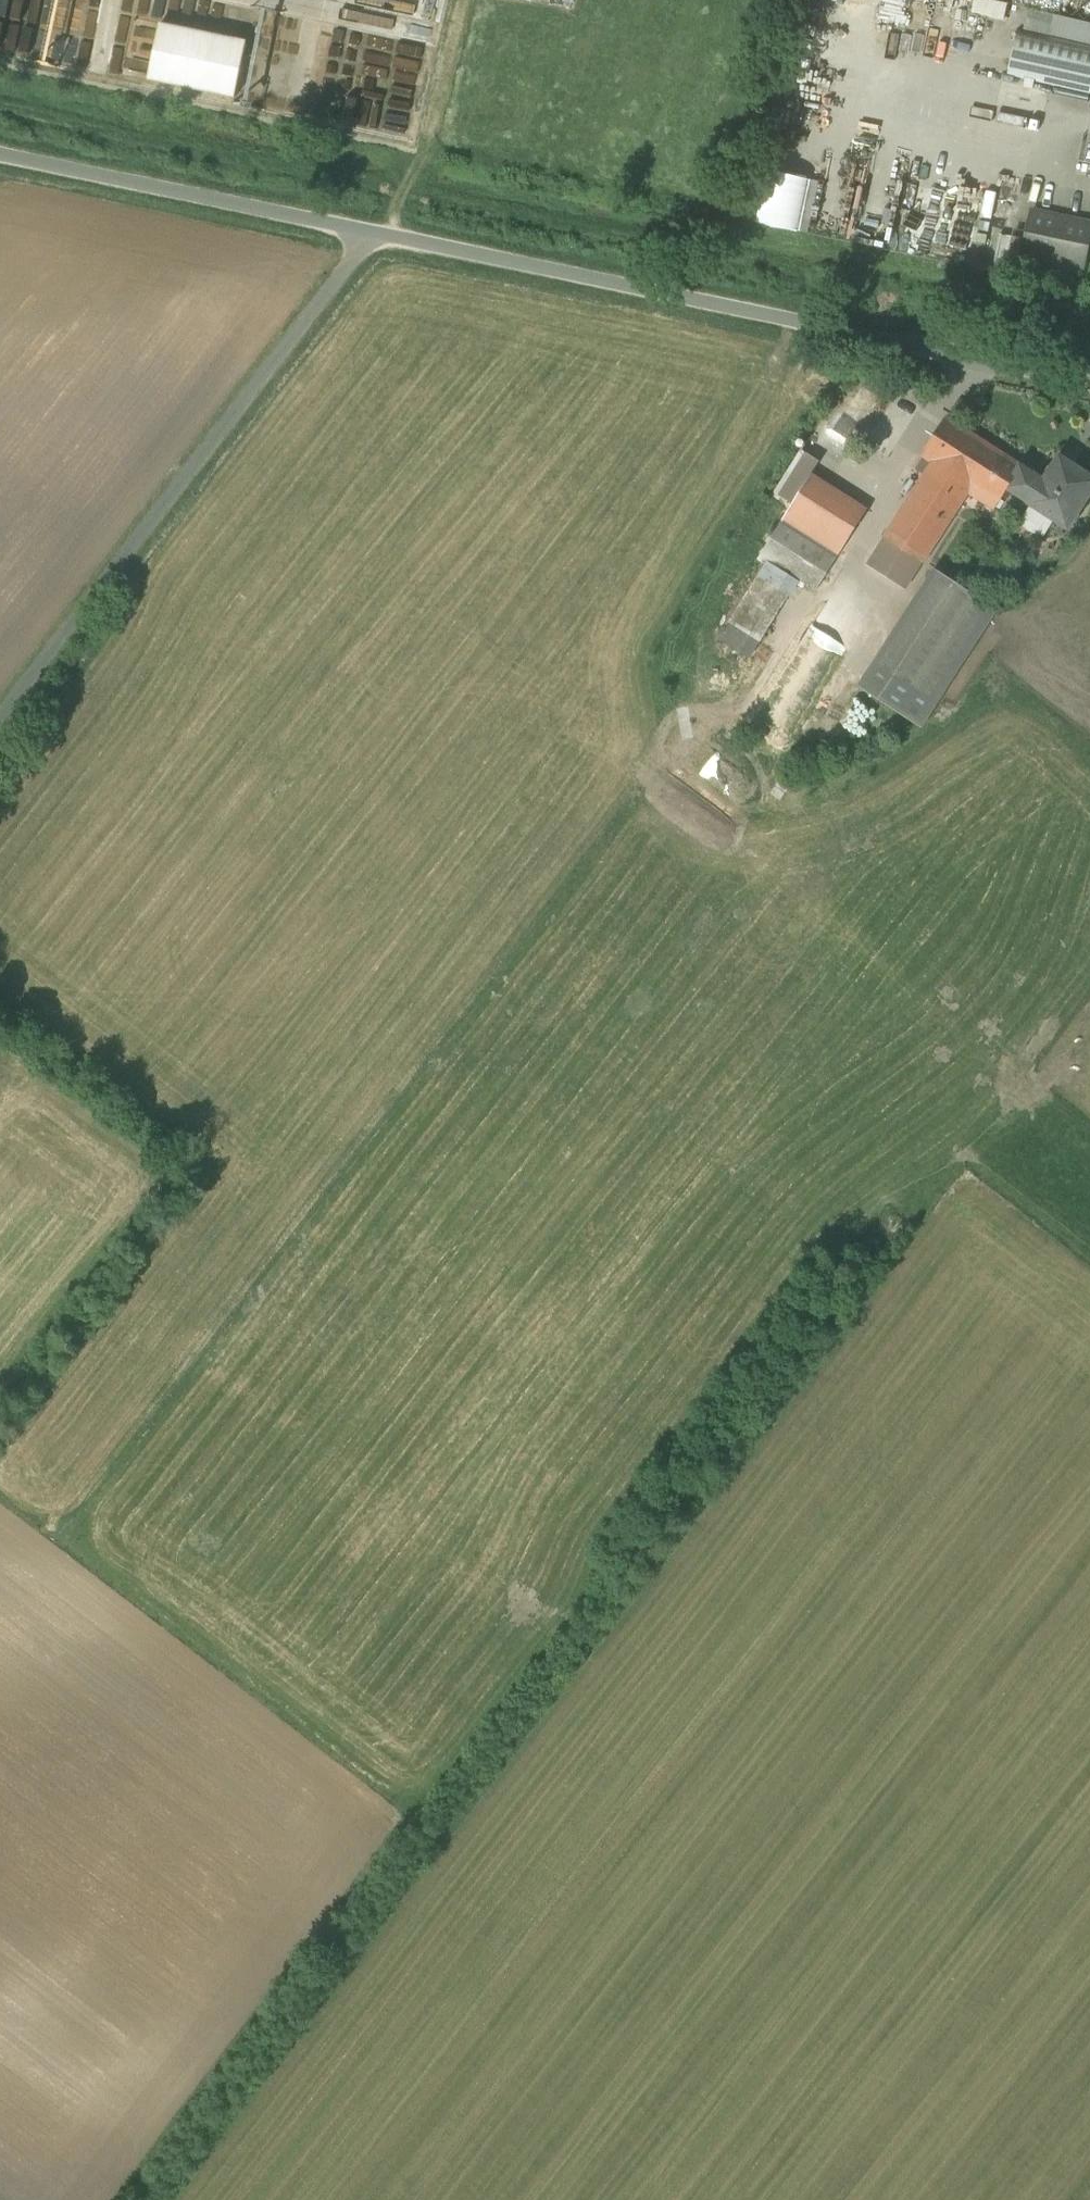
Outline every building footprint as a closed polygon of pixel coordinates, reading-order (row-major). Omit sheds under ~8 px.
[(453,0),(408,0),(402,28),(444,38),(453,0)] [(976,15),(1007,19),(1009,3),(979,0),(977,0),(976,15)] [(286,53),(292,27),(235,14),(229,40),(286,53)] [(1019,29),(1008,75),(1089,94),(1089,44),(1019,29)] [(810,235),(822,180),(760,166),(748,221),(810,235)] [(1033,210),(1023,256),(1084,269),(1089,240),(1089,222),(1033,210)] [(1021,265),(1008,262),(1006,274),(1018,277),(1021,265)] [(1023,467),(947,418),(915,467),(927,475),(964,499),(969,491),(995,508),(1000,501),(1010,486),(1022,468),(1023,467)] [(1060,457),(1044,483),(1022,468),(1010,486),(1033,501),(1031,503),(1069,527),(1089,493),(1089,476),(1060,457)] [(808,599),(861,511),(802,475),(754,554),(762,559),(723,625),(754,643),(788,587),(808,599)] [(927,475),(886,538),(923,562),(964,499),(927,475)] [(923,562),(886,538),(870,564),(907,588),(923,562)] [(998,609),(934,569),(859,687),(923,727),(998,609)]
